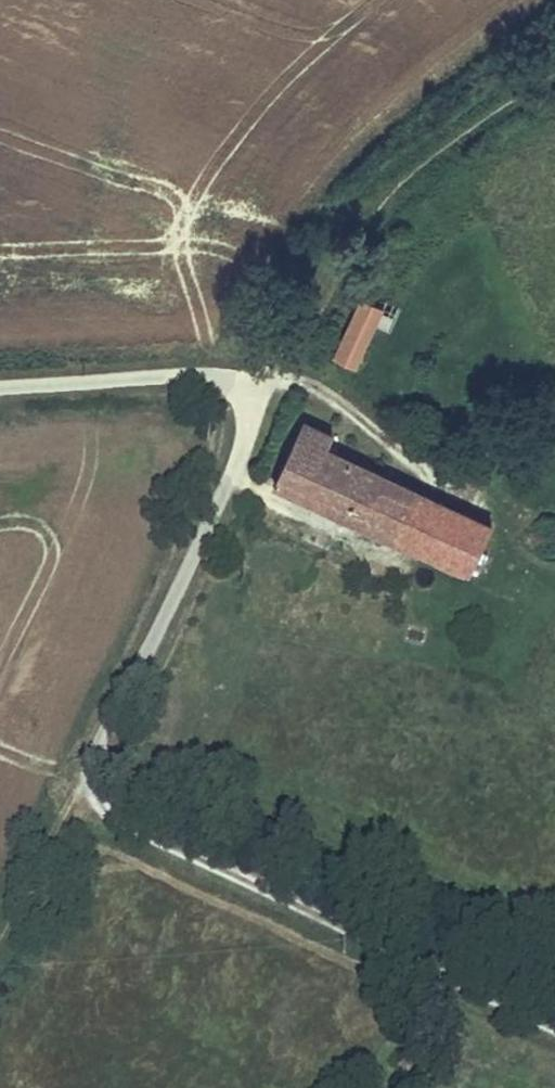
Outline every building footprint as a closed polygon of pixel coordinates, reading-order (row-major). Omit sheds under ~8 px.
[(361,295),(330,350),(357,366),(389,311),(361,295)] [(301,413),(268,480),(379,533),(402,485),(323,447),(332,428),(301,413)] [(402,485),(379,533),(470,577),(481,555),(470,550),(483,524),(402,485)]
